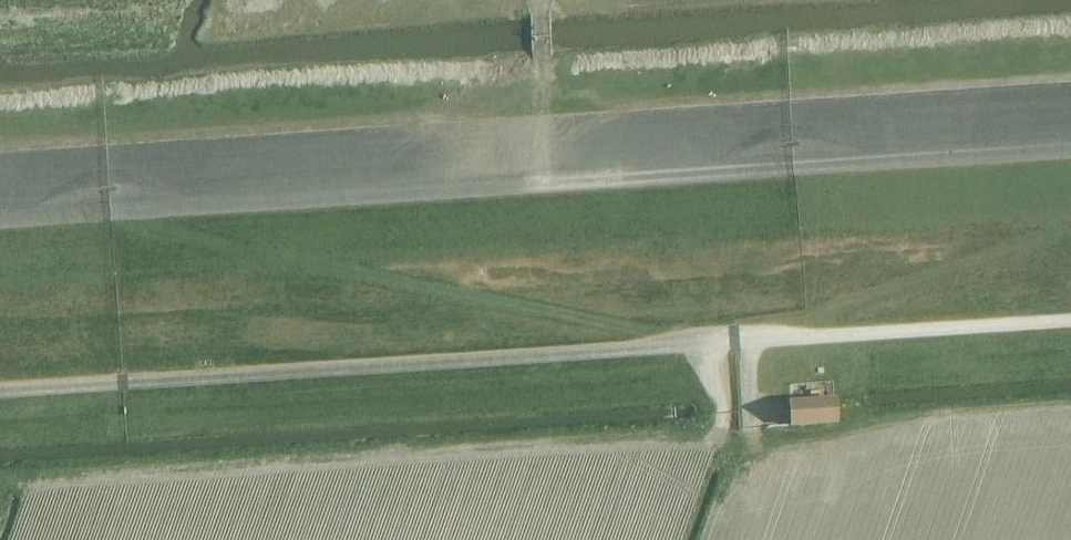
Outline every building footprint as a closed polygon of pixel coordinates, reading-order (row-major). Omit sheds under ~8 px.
[(790,424),(836,421),(835,398),(789,401),(790,424)]
